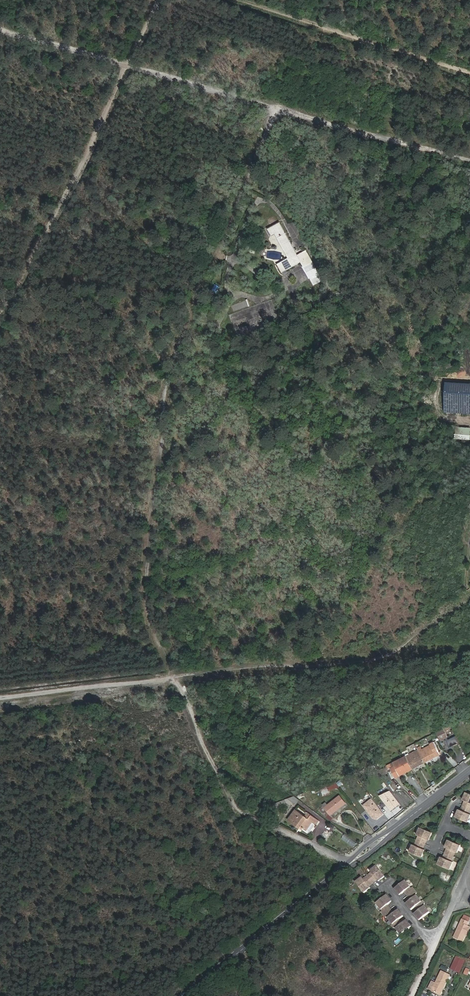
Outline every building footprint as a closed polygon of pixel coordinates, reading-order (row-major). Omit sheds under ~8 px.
[(288,258),(277,264),(281,273),(301,262),(310,279),(319,273),(306,250),(298,255),(279,222),(267,229),(271,236),(275,235),(288,258)] [(443,382),(444,412),(469,414),(469,384),(443,382)] [(455,428),(455,439),(469,440),(469,428),(455,428)] [(450,727),(444,729),(438,732),(441,740),(448,737),(445,731),(451,729),(450,727)] [(440,754),(434,742),(430,744),(431,745),(419,751),(425,762),(440,754)] [(418,750),(394,762),(395,765),(391,768),(395,778),(425,762),(419,751),(418,750)] [(327,785),(329,791),(339,787),(335,782),(327,785)] [(320,787),(322,793),(329,791),(327,785),(320,787)] [(323,805),(325,807),(331,815),(346,803),(340,796),(327,805),(326,802),(323,805)] [(286,802),(285,799),(257,810),(257,813),(286,802)] [(463,806),(461,810),(459,809),(456,817),(468,822),(469,817),(469,814),(469,811),(469,808),(463,806)] [(319,820),(308,812),(305,817),(296,809),(288,820),(299,828),(301,826),(307,830),(312,822),(316,825),(319,820)] [(433,833),(420,828),(417,835),(419,836),(417,841),(425,844),(427,840),(429,841),(433,833)] [(461,845),(449,840),(446,847),(448,848),(446,853),(454,856),(456,852),(458,853),(461,845)] [(425,844),(417,841),(415,846),(413,845),(410,852),(422,858),(425,850),(423,849),(425,844)] [(454,856),(446,853),(444,858),(442,857),(438,864),(451,870),(454,862),(452,861),(454,856)] [(362,877),(356,882),(364,893),(371,888),(369,886),(377,879),(379,881),(385,876),(377,866),(370,871),(372,873),(368,876),(364,879),(362,877)] [(405,880),(395,889),(400,895),(405,891),(411,900),(406,903),(411,910),(416,906),(420,910),(415,914),(420,920),(430,912),(424,905),(425,904),(423,901),(422,902),(416,894),(417,893),(415,890),(413,887),(411,888),(405,880)] [(387,895),(377,903),(383,911),(381,912),(386,918),(387,917),(393,924),(392,925),(394,928),(395,927),(401,935),(412,927),(407,920),(402,924),(399,920),(404,916),(398,909),(394,913),(390,909),(387,905),(392,901),(387,895)] [(469,922),(462,919),(454,937),(463,941),(469,927),(467,926),(469,922)] [(428,989),(441,995),(450,975),(441,971),(435,983),(431,981),(428,989)]
